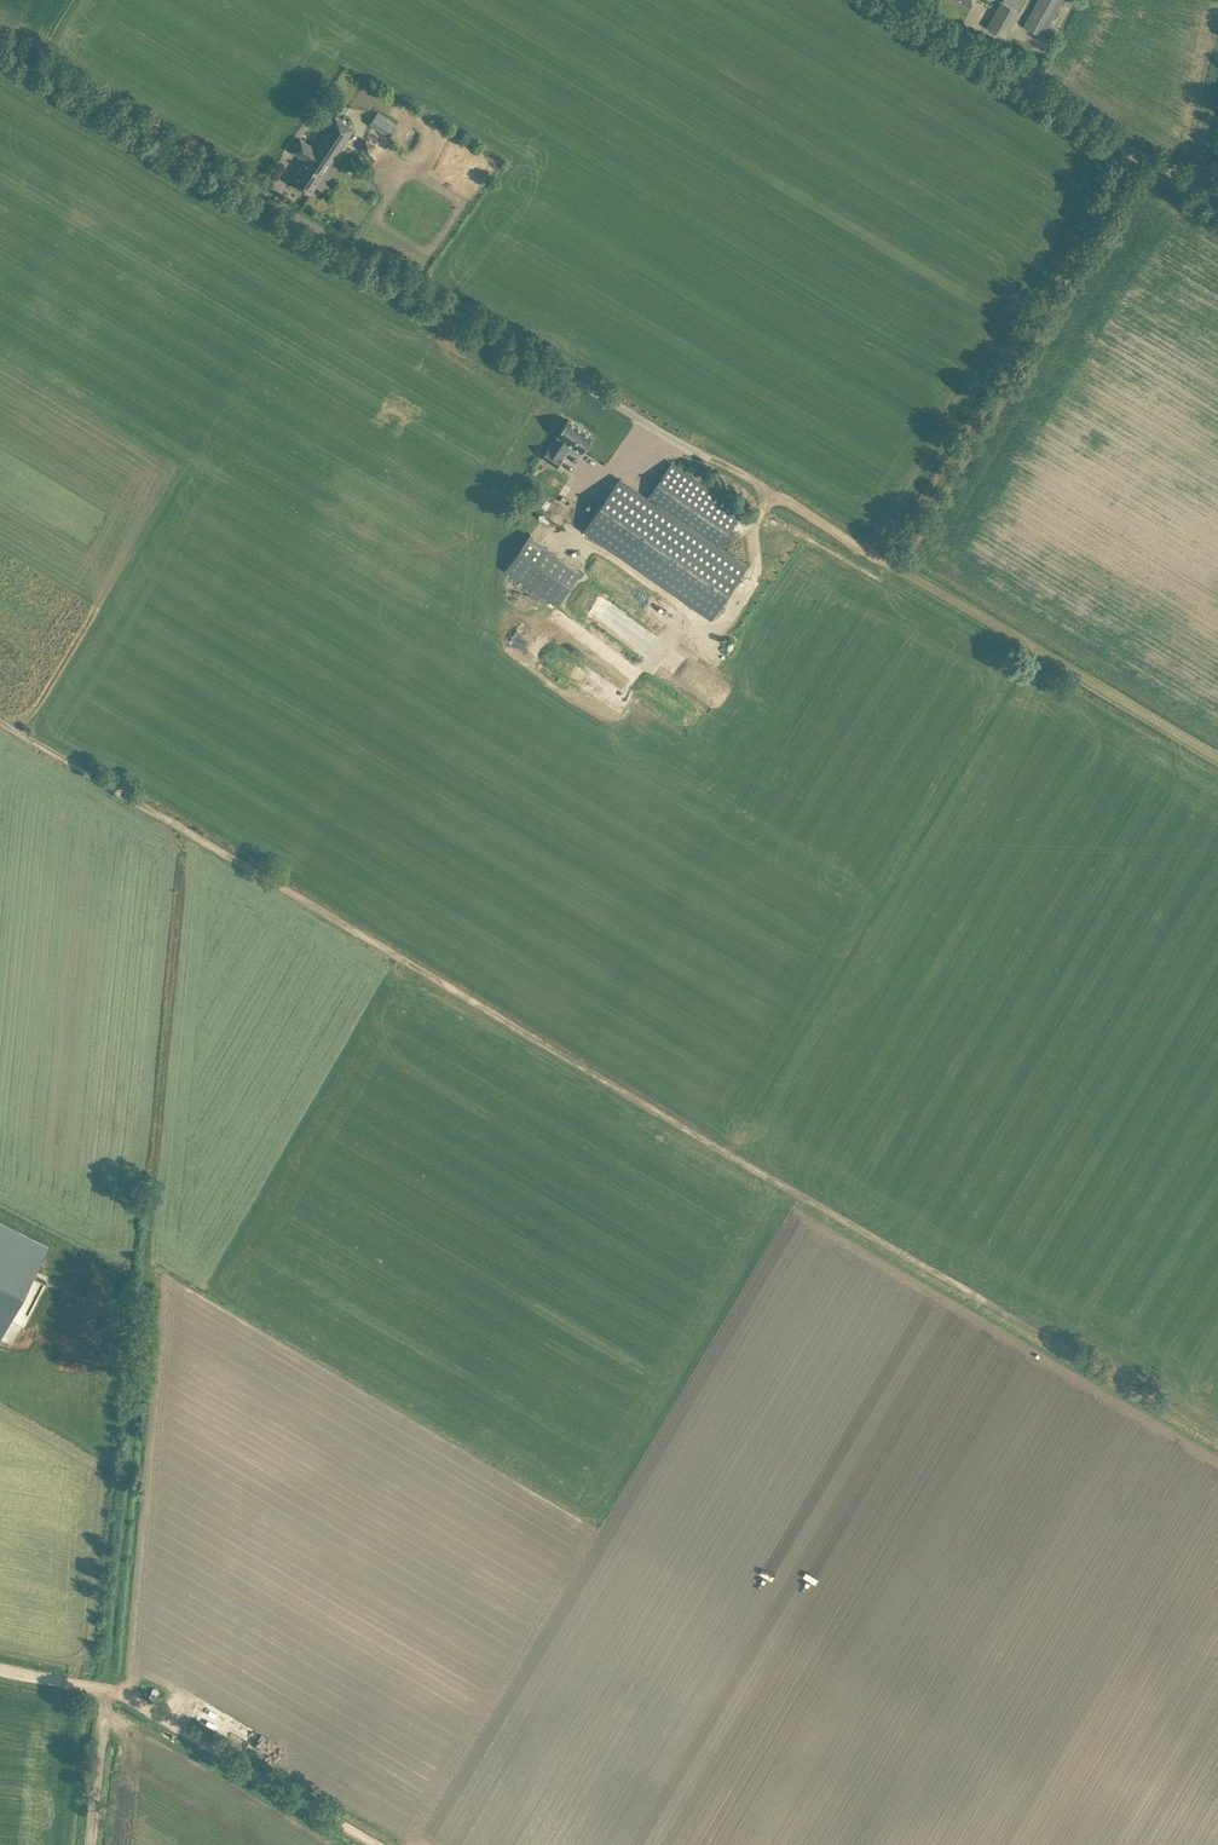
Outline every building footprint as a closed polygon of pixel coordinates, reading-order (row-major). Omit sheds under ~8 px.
[(1012,26),(1026,0),(1004,0),(989,27),(1006,36),(1012,26)] [(1049,26),(1063,0),(1038,0),(1024,26),(1043,37),(1049,26)] [(377,113),(369,124),(394,141),(401,131),(377,113)] [(310,194),(330,163),(353,128),(335,116),(314,148),(300,139),(292,151),(306,160),(292,182),(310,194)] [(593,436),(569,419),(564,426),(561,426),(558,431),(559,434),(558,435),(549,448),(543,457),(558,467),(564,458),(562,457),(571,444),(582,452),(585,448),(588,448),(592,443),(591,439),(593,436)] [(720,544),(736,521),(743,511),(672,462),(647,498),(619,478),(585,529),(712,617),(747,567),(718,547),(720,544)] [(510,571),(563,606),(588,569),(534,534),(510,571)] [(0,1340),(11,1317),(24,1324),(45,1281),(34,1275),(50,1246),(0,1220),(0,1340)]
